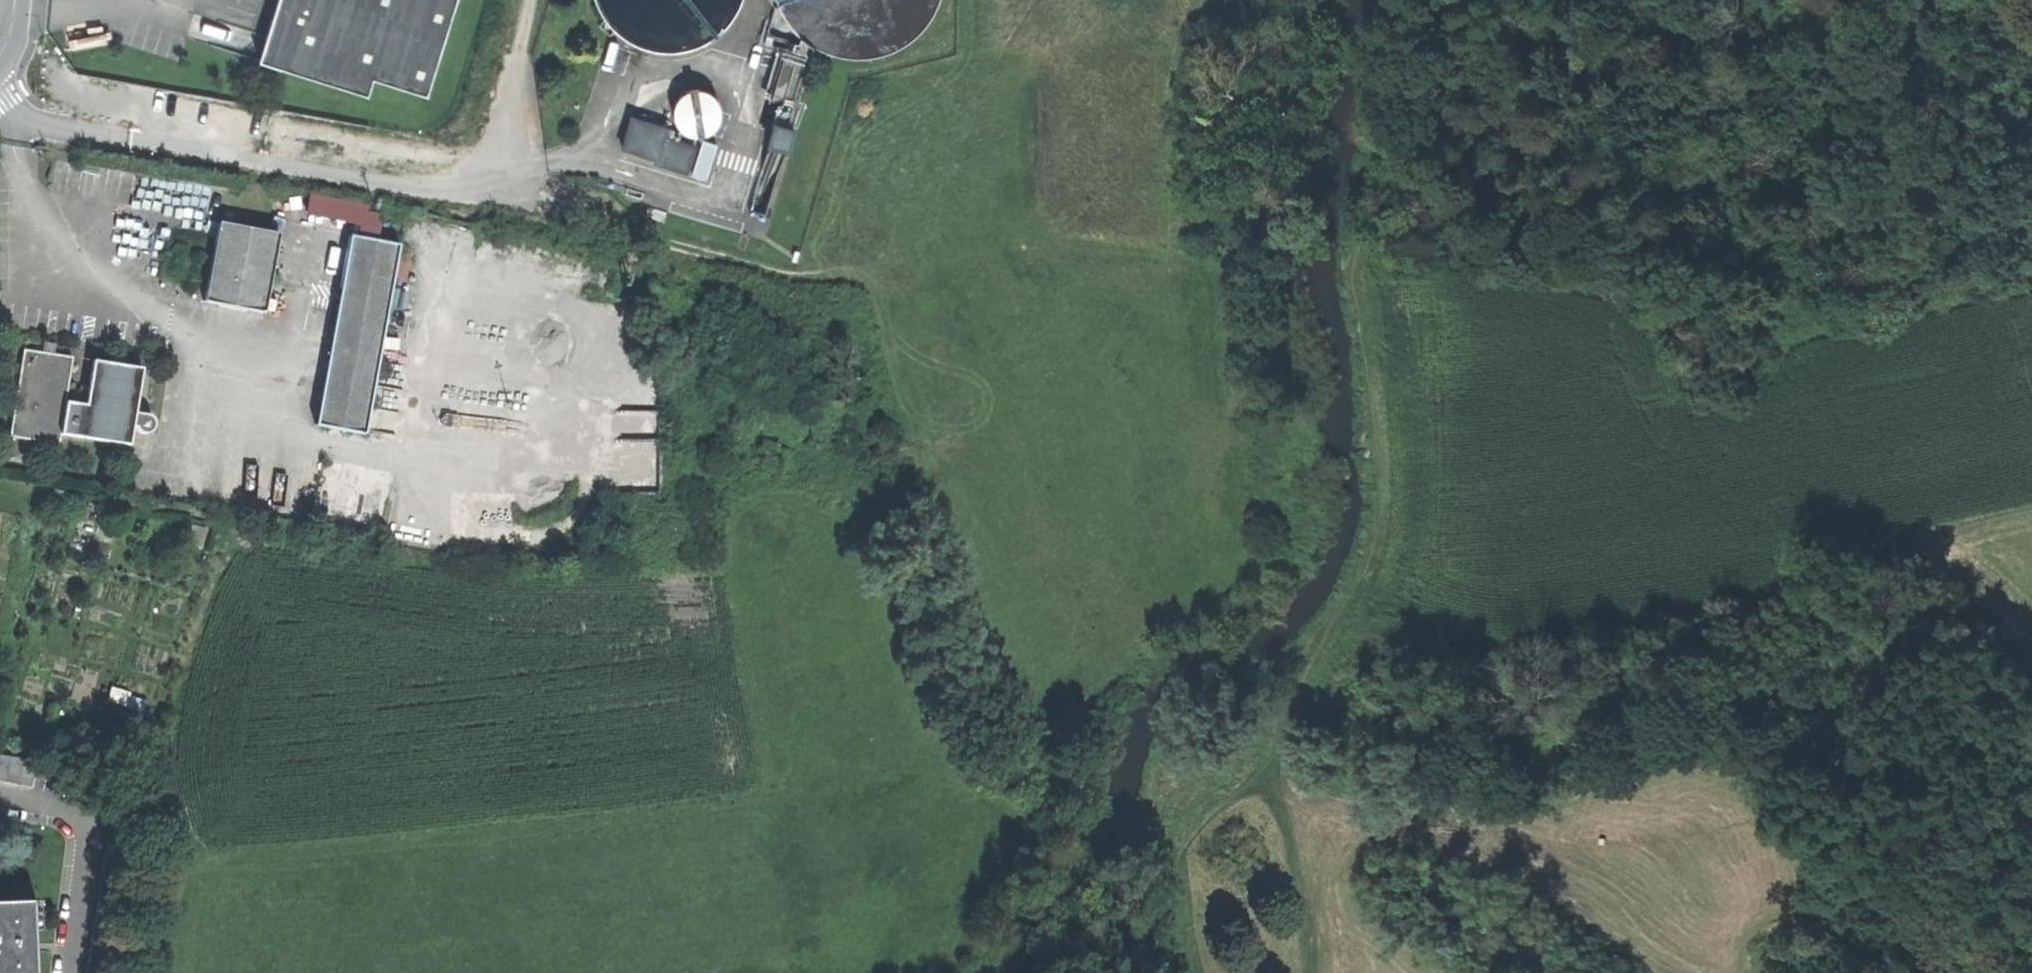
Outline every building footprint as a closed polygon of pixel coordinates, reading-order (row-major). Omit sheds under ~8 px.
[(258,61),(367,95),(372,79),(426,96),(456,0),(277,0),(258,61)] [(597,7),(604,19),(613,31),(624,41),(637,48),(652,53),(668,55),(682,54),(697,50),(709,44),(724,33),(732,24),(741,9),(744,0),(595,0),(597,7)] [(777,6),(785,20),(795,33),(807,43),(821,51),(838,57),(856,59),(872,57),(887,53),(900,47),(917,34),(926,25),(936,9),(939,0),(775,0),(777,6)] [(705,134),(713,129),(717,122),(719,112),(718,104),(712,96),(706,92),(696,90),(687,92),(680,97),(675,105),(673,113),(675,122),(680,130),(687,134),(697,136),(705,134)] [(632,118),(624,148),(659,158),(657,164),(688,173),(696,146),(665,138),(667,128),(632,118)] [(203,303),(264,314),(279,235),(218,224),(212,259),(203,303)] [(397,246),(346,238),(315,426),(365,434),(397,246)] [(8,438),(57,444),(58,437),(63,405),(69,356),(20,349),(8,438)] [(68,406),(63,405),(58,437),(127,446),(138,367),(90,360),(83,408),(77,407),(68,406)] [(69,393),(68,406),(77,407),(79,394),(69,393)] [(137,415),(135,417),(132,420),(131,423),(132,427),(134,430),(136,432),(140,433),(144,433),(147,431),(149,428),(150,424),(150,421),(148,418),(145,415),(141,414),(137,415)] [(33,787),(38,761),(0,755),(0,782),(33,787)] [(0,902),(0,972),(33,972),(30,901),(0,902)]
